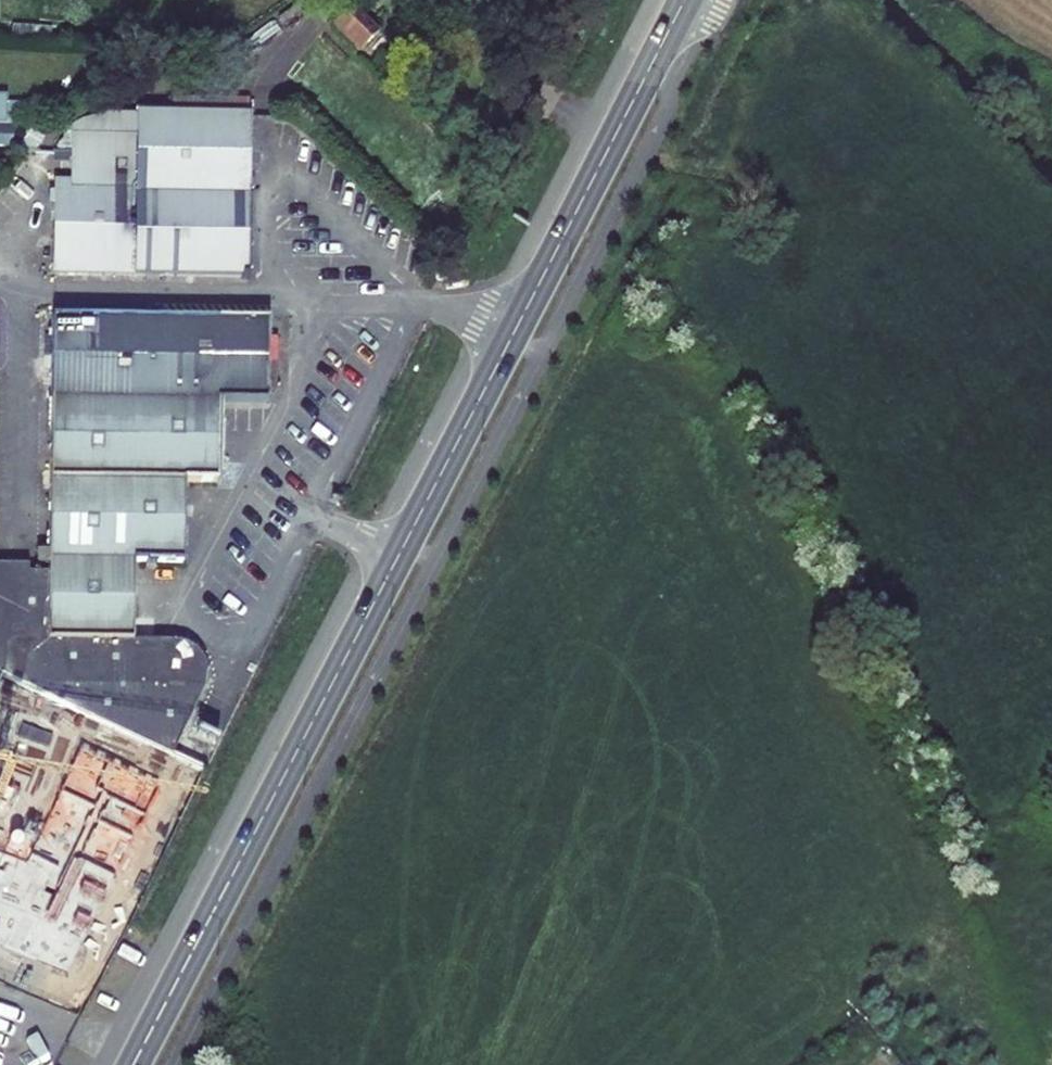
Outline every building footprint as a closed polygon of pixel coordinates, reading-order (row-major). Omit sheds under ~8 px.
[(383,34),(353,6),(338,21),(368,49),(383,34)] [(4,125),(7,121),(10,120),(10,100),(0,100),(0,125),(4,125)] [(70,128),(69,183),(53,183),(51,275),(246,277),(248,116),(106,115),(80,123),(70,128)] [(171,756),(207,679),(207,665),(197,652),(173,646),(131,644),(133,563),(183,563),(183,482),(216,482),(217,403),(266,403),(268,322),(52,318),(47,554),(47,568),(47,575),(28,575),(28,567),(0,567),(0,675),(171,756)] [(38,568),(47,568),(47,554),(39,554),(38,568)]
